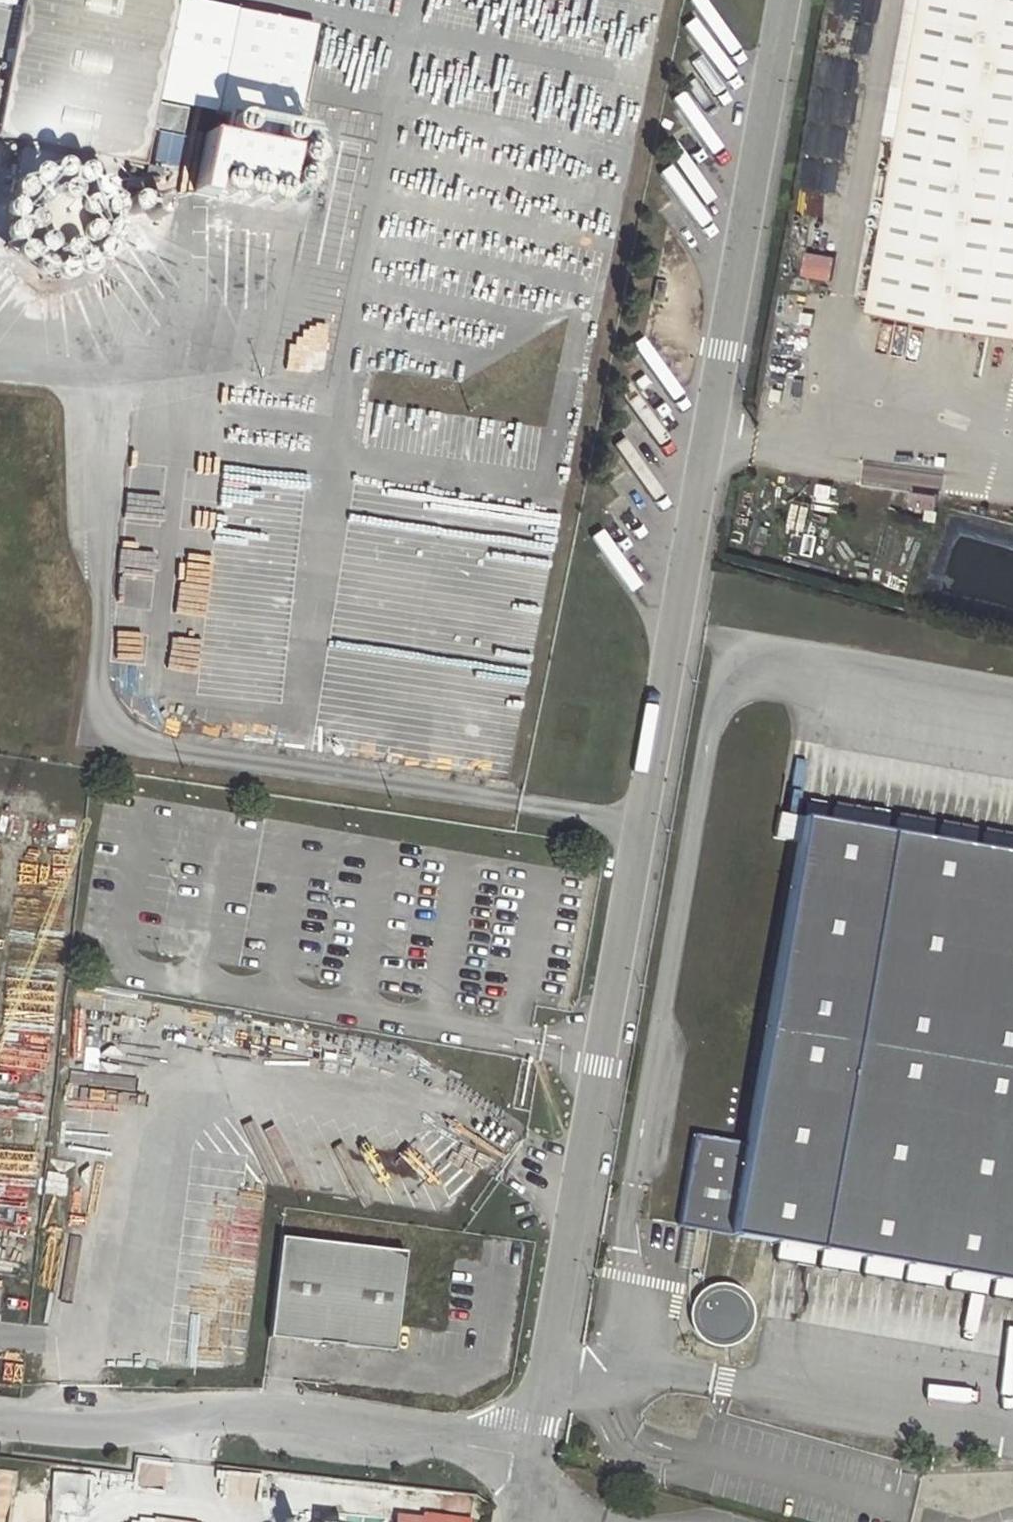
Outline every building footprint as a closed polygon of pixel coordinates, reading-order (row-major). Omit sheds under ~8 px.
[(169,0),(16,0),(0,83),(0,158),(10,160),(1,208),(99,227),(109,177),(133,184),(169,0)] [(871,309),(1012,332),(1012,0),(930,0),(871,309)] [(887,132),(901,134),(922,0),(908,0),(887,132)] [(154,169),(179,173),(184,140),(159,136),(154,169)] [(792,846),(815,850),(820,823),(797,819),(792,846)] [(820,823),(815,850),(761,1150),(744,1242),(1012,1289),(1012,859),(820,823)] [(378,1202),(462,1211),(469,1144),(455,1143),(454,1160),(446,1159),(449,1140),(433,1138),(430,1166),(383,1161),(378,1202)] [(692,1233),(744,1242),(761,1150),(708,1141),(692,1233)] [(407,1252),(281,1235),(267,1334),(393,1351),(407,1252)] [(763,1329),(742,1293),(706,1313),(726,1349),(763,1329)]
